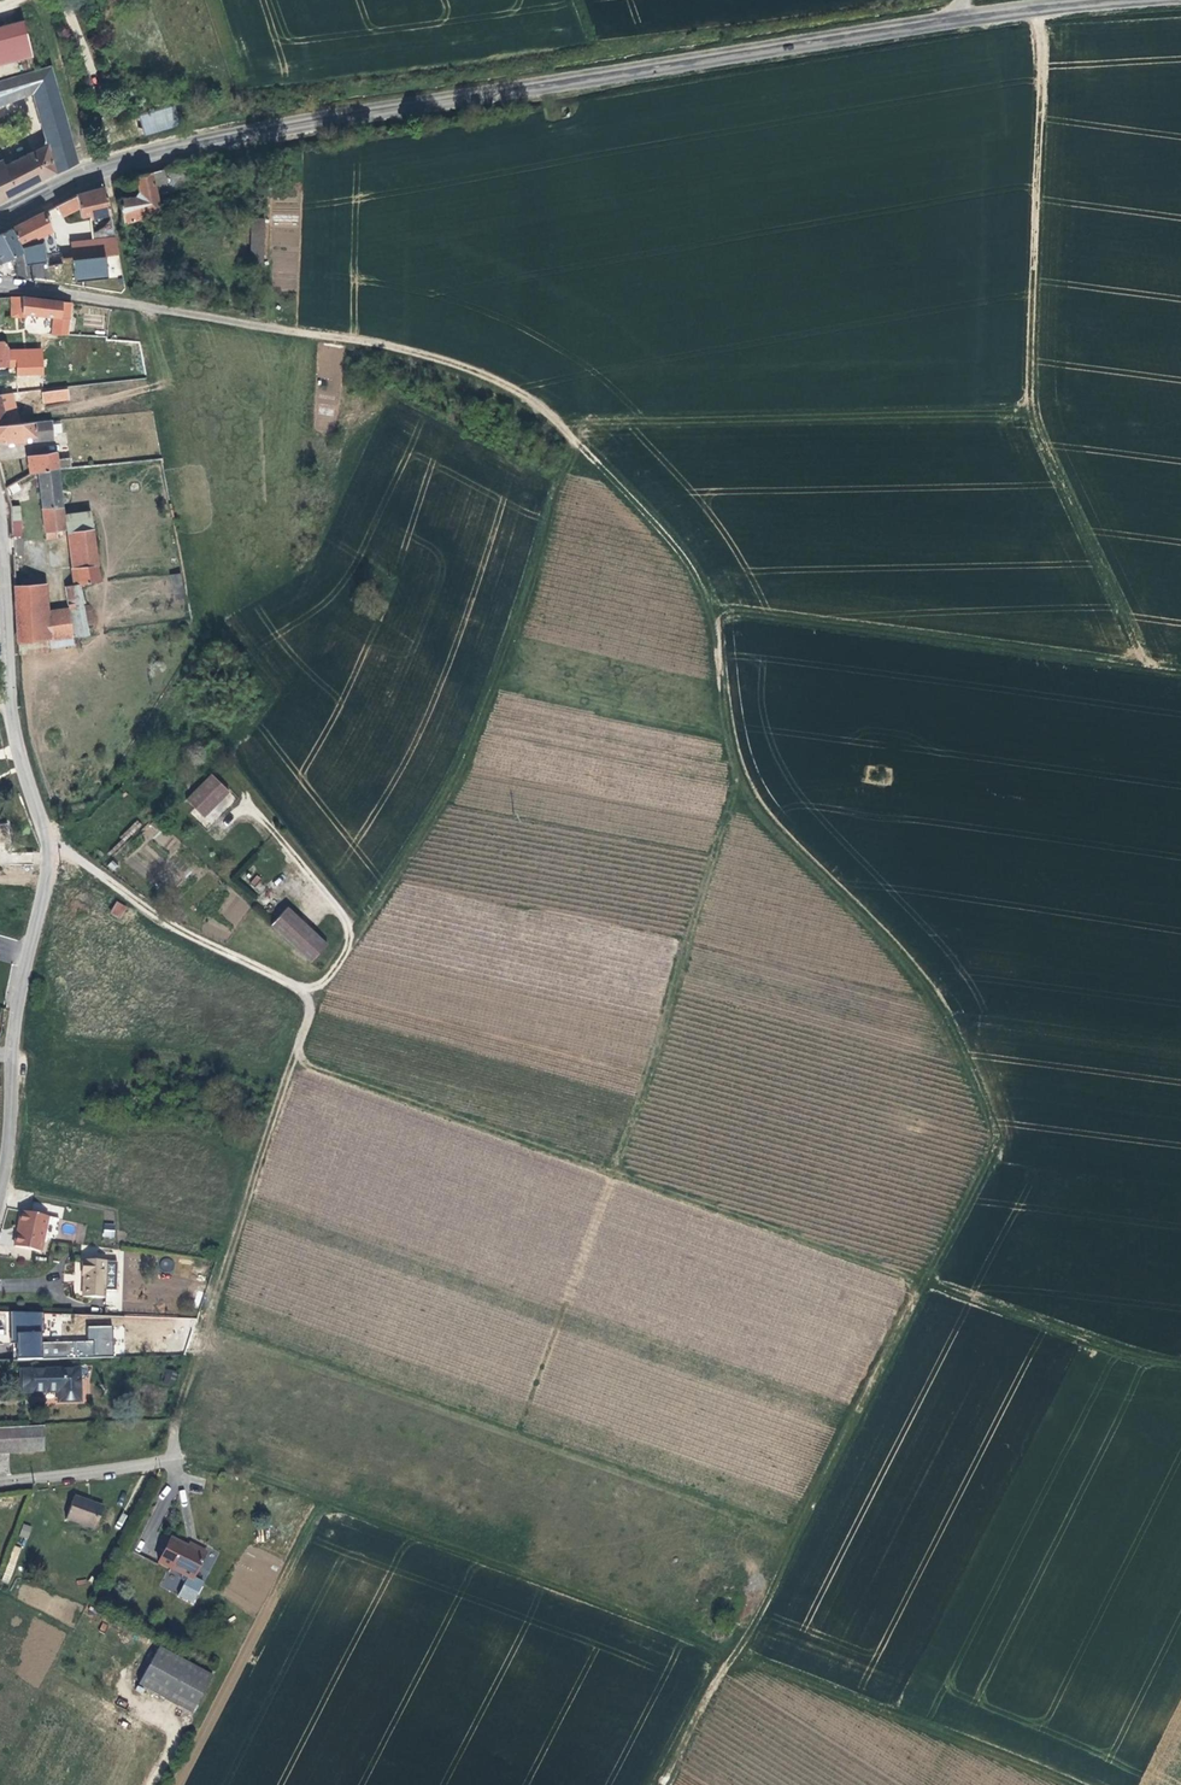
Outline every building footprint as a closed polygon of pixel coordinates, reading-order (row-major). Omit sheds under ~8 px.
[(0,32),(0,70),(30,62),(19,27),(0,32)] [(47,70),(0,87),(0,109),(30,98),(52,178),(73,167),(47,70)] [(181,126),(175,108),(137,117),(142,136),(181,126)] [(42,184),(52,178),(44,150),(30,157),(42,184)] [(30,157),(3,170),(0,164),(0,206),(42,184),(30,157)] [(170,173),(167,174),(172,195),(176,195),(170,173)] [(157,176),(162,198),(172,195),(167,174),(157,176)] [(150,200),(162,198),(157,176),(145,179),(146,181),(132,185),(135,199),(133,203),(114,207),(119,229),(154,218),(150,200)] [(83,198),(75,202),(79,217),(80,221),(80,223),(88,221),(89,226),(89,228),(93,226),(93,222),(107,218),(103,195),(100,192),(83,198)] [(72,217),(73,219),(79,217),(75,202),(55,212),(61,223),(72,217)] [(80,221),(79,217),(73,219),(72,217),(61,223),(64,229),(80,221)] [(41,219),(10,234),(17,247),(33,239),(35,242),(49,235),(41,219)] [(251,266),(264,266),(264,219),(251,219),(251,266)] [(10,234),(0,240),(0,266),(21,256),(17,247),(10,234)] [(72,264),(117,259),(113,242),(70,247),(72,264)] [(51,252),(50,246),(42,247),(43,254),(51,252)] [(60,265),(72,264),(70,247),(58,248),(60,265)] [(297,250),(272,250),(272,289),(296,289),(297,250)] [(63,338),(67,307),(21,301),(20,313),(13,318),(24,320),(24,317),(51,320),(48,337),(63,338)] [(2,344),(0,344),(0,373),(6,372),(5,369),(8,368),(8,361),(8,354),(7,351),(2,344)] [(8,354),(8,361),(15,361),(29,359),(30,357),(40,356),(39,351),(8,354)] [(16,378),(41,375),(40,356),(30,357),(29,359),(15,361),(15,368),(16,378)] [(66,398),(65,388),(42,390),(43,401),(66,398)] [(3,428),(2,420),(17,419),(13,396),(0,398),(0,428),(3,428)] [(17,419),(2,420),(3,428),(19,426),(17,419)] [(19,426),(0,428),(0,442),(6,442),(7,446),(58,439),(56,422),(19,426)] [(38,474),(59,472),(65,471),(64,466),(60,466),(59,457),(30,460),(32,475),(38,474)] [(66,533),(64,520),(59,472),(38,474),(46,541),(57,540),(57,534),(66,533)] [(11,495),(21,490),(17,481),(7,486),(11,495)] [(22,505),(11,506),(12,537),(22,536),(22,505)] [(79,571),(82,587),(106,584),(90,514),(69,519),(74,537),(75,537),(82,570),(79,571)] [(67,538),(73,536),(69,519),(64,520),(66,533),(67,538)] [(74,537),(73,536),(67,538),(76,588),(82,587),(79,571),(82,570),(75,537),(74,537)] [(51,613),(49,587),(16,589),(21,647),(74,640),(72,635),(78,633),(74,609),(51,613)] [(74,640),(92,638),(82,587),(76,588),(70,589),(74,609),(78,633),(72,635),(74,640)] [(211,779),(201,787),(218,805),(227,798),(211,779)] [(199,821),(218,805),(201,787),(183,802),(199,821)] [(41,845),(24,803),(0,812),(0,833),(7,852),(41,845)] [(259,877),(251,880),(257,892),(264,888),(259,877)] [(127,908),(117,901),(109,913),(119,919),(127,908)] [(328,943),(287,907),(284,910),(323,949),(328,943)] [(323,949),(284,910),(271,925),(311,961),(323,949)] [(21,1202),(10,1200),(7,1210),(19,1213),(21,1202)] [(45,1221),(28,1218),(19,1217),(13,1250),(38,1254),(45,1221)] [(104,1223),(102,1237),(114,1238),(115,1224),(104,1223)] [(172,1270),(172,1259),(161,1259),(161,1270),(172,1270)] [(116,1293),(116,1263),(80,1264),(81,1279),(83,1279),(84,1300),(104,1300),(104,1293),(116,1293)] [(16,1342),(16,1359),(113,1358),(113,1325),(87,1326),(88,1341),(43,1341),(43,1311),(10,1311),(10,1342),(16,1342)] [(43,1315),(43,1340),(46,1340),(46,1328),(57,1328),(57,1329),(70,1329),(70,1322),(87,1322),(86,1314),(43,1315)] [(41,1406),(62,1405),(61,1374),(3,1377),(4,1398),(25,1397),(25,1394),(41,1394),(41,1406)] [(30,1454),(28,1430),(0,1431),(0,1455),(30,1454)] [(93,1527),(101,1504),(75,1495),(67,1518),(93,1527)] [(96,1528),(104,1506),(101,1504),(93,1527),(96,1528)] [(19,1537),(28,1540),(32,1527),(23,1524),(19,1537)] [(192,1582),(205,1557),(187,1548),(186,1551),(171,1544),(159,1567),(183,1580),(182,1582),(182,1585),(183,1587),(186,1588),(179,1601),(192,1608),(203,1588),(192,1582)] [(10,1583),(20,1547),(13,1545),(3,1582),(10,1583)] [(213,1675),(159,1647),(138,1684),(192,1713),(213,1675)]
